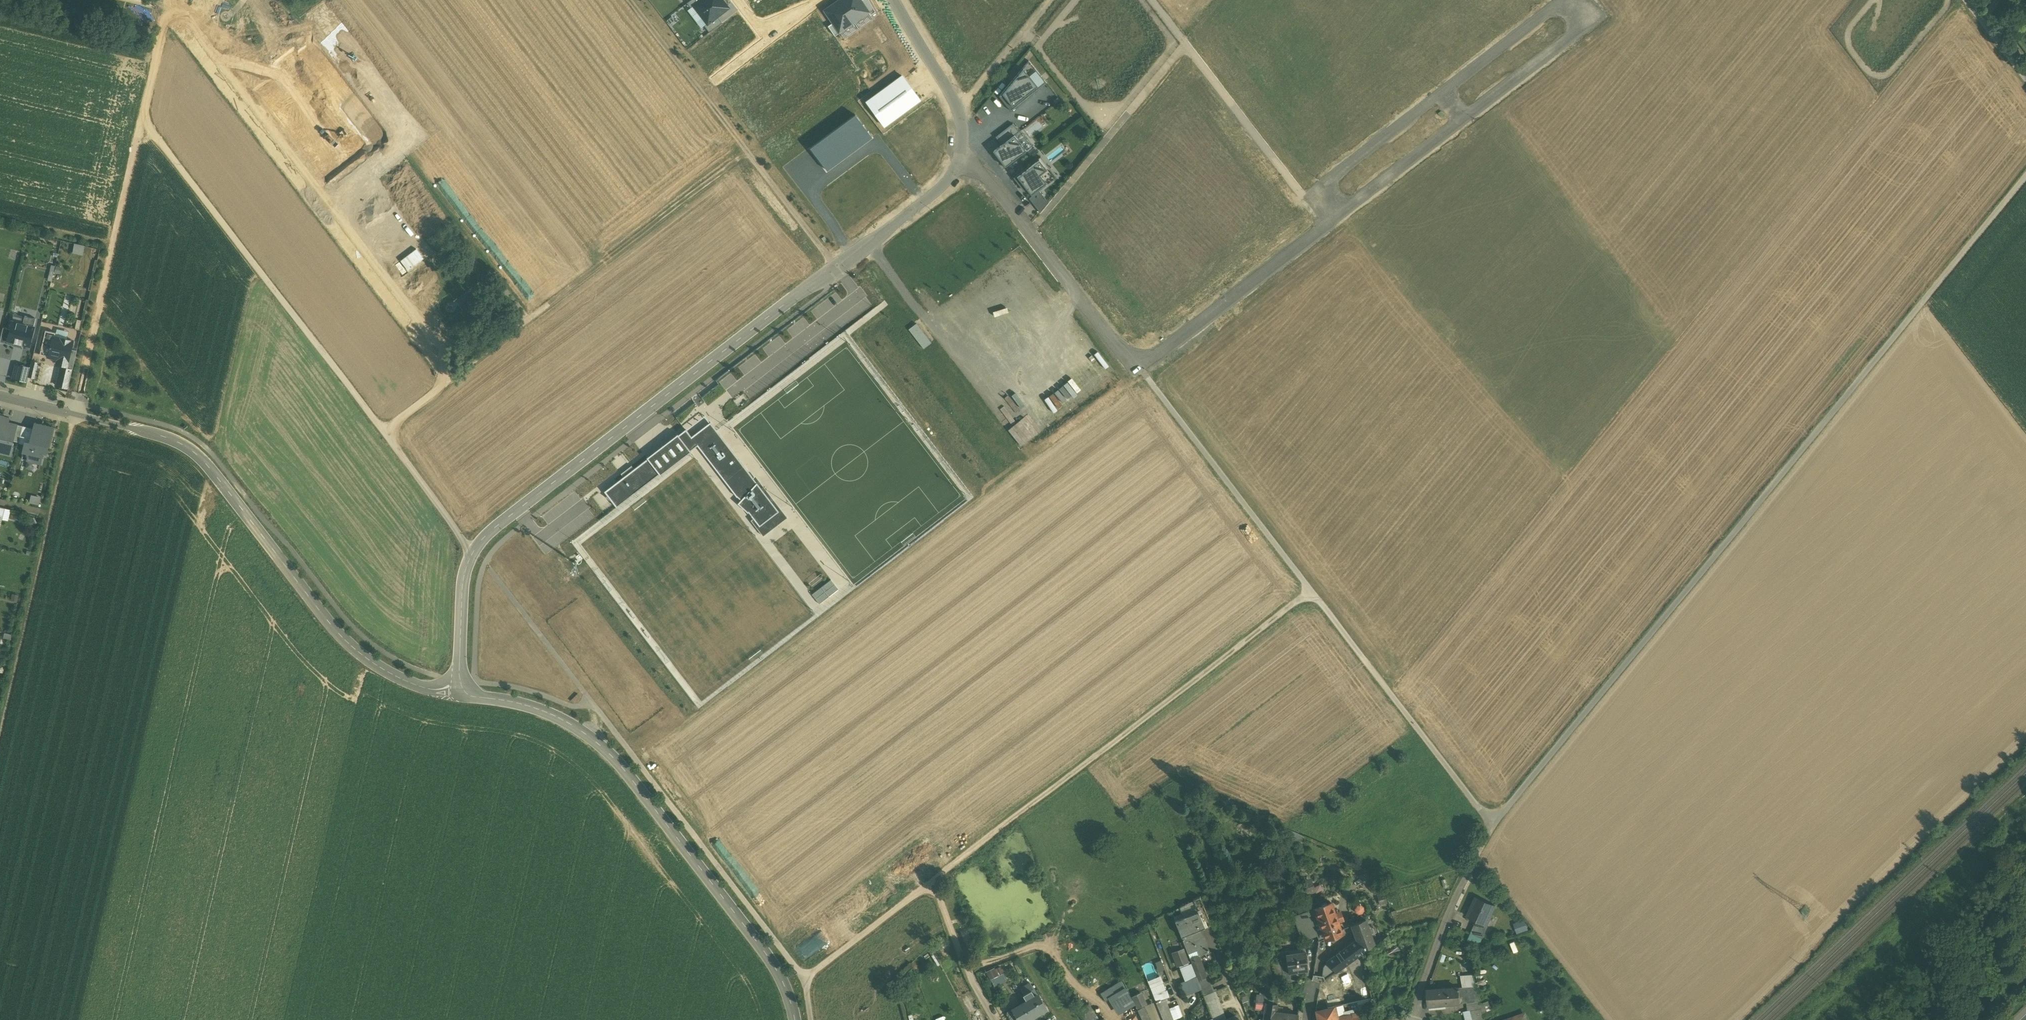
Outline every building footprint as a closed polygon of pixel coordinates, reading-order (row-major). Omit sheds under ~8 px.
[(694,5),(708,23),(717,17),(728,8),(722,0),(701,0),(694,5)] [(840,32),(854,22),(839,0),(825,10),(840,32)] [(854,22),(869,12),(861,0),(840,0),(839,0),(854,22)] [(861,0),(869,12),(871,15),(876,12),(869,0),(862,0),(861,0)] [(717,17),(708,23),(704,26),(709,32),(722,23),(717,17)] [(840,33),(840,32),(833,22),(828,26),(835,36),(840,33)] [(1011,112),(1047,83),(1029,61),(999,96),(1011,112)] [(263,91),(328,172),(362,145),(297,64),(263,91)] [(867,102),(884,126),(920,100),(902,76),(867,102)] [(856,115),(810,149),(827,171),(872,137),(856,115)] [(1003,145),(1014,136),(1020,132),(1013,124),(996,137),(1003,145)] [(1005,169),(1027,152),(1014,136),(1003,145),(993,152),(1005,169)] [(1452,151),(1442,158),(1444,161),(1444,160),(1453,172),(1463,165),(1452,151)] [(1474,153),(1469,156),(1479,170),(1484,166),(1474,153)] [(1040,191),(1048,185),(1041,175),(1047,170),(1039,159),(1014,178),(1020,186),(1023,184),(1033,197),(1040,191)] [(1048,202),(1040,191),(1033,197),(1030,199),(1040,212),(1048,202)] [(73,243),(71,251),(82,253),(83,244),(73,243)] [(15,343),(30,346),(37,319),(25,316),(23,324),(11,321),(9,329),(6,343),(14,345),(15,343)] [(916,323),(908,329),(923,350),(931,343),(916,323)] [(6,343),(9,329),(3,328),(0,342),(6,343)] [(73,341),(54,336),(55,332),(46,330),(40,354),(58,359),(57,364),(62,365),(73,367),(77,351),(71,350),(73,341)] [(38,364),(32,362),(31,368),(29,376),(35,378),(38,364)] [(27,383),(29,376),(31,368),(15,365),(12,380),(27,383)] [(73,367),(62,365),(57,386),(68,389),(73,367)] [(0,417),(0,452),(10,454),(17,424),(4,421),(5,418),(0,417)] [(737,497),(741,501),(758,484),(711,422),(692,437),(686,430),(679,435),(691,451),(698,446),(737,497)] [(53,427),(35,423),(34,429),(30,443),(25,442),(25,445),(23,452),(28,453),(26,460),(40,464),(43,453),(46,454),(53,427)] [(34,429),(23,426),(19,444),(25,445),(25,442),(30,443),(34,429)] [(647,458),(647,459),(660,476),(692,452),(691,451),(679,435),(678,434),(647,458)] [(617,508),(660,476),(647,459),(634,469),(624,477),(604,492),(607,496),(606,498),(611,501),(617,508)] [(621,474),(624,477),(634,469),(632,466),(621,474)] [(781,510),(758,484),(741,501),(738,504),(748,513),(753,518),(759,527),(781,510)] [(781,510),(759,527),(753,518),(750,520),(756,529),(762,537),(787,518),(781,510)] [(822,588),(825,592),(834,585),(831,581),(822,588)] [(838,590),(834,585),(825,592),(829,597),(838,590)] [(812,595),(816,599),(825,592),(822,588),(812,595)] [(829,597),(825,592),(816,599),(819,604),(829,597)] [(1495,906),(1476,897),(1467,916),(1476,920),(1486,925),(1495,906)] [(1211,924),(1202,901),(1192,906),(1195,913),(1198,912),(1205,927),(1204,927),(1211,924)] [(1331,903),(1315,909),(1325,939),(1342,933),(1331,903)] [(1308,911),(1292,916),(1301,942),(1317,936),(1308,911)] [(1195,913),(1175,921),(1188,954),(1197,950),(1199,955),(1208,952),(1199,929),(1204,927),(1205,927),(1198,912),(1195,913)] [(1365,919),(1351,925),(1357,941),(1361,951),(1374,944),(1365,919)] [(1512,922),(1516,933),(1527,929),(1524,919),(1512,922)] [(1486,925),(1476,920),(1471,933),(1482,938),(1488,925),(1486,925)] [(1357,941),(1350,946),(1357,957),(1362,953),(1361,951),(1357,941)] [(1349,945),(1327,961),(1335,972),(1346,965),(1357,957),(1350,946),(1349,945)] [(1171,953),(1176,966),(1189,962),(1184,948),(1171,953)] [(1306,951),(1286,954),(1289,973),(1308,970),(1306,951)] [(1196,977),(1199,982),(1208,978),(1199,955),(1190,959),(1196,977)] [(1462,970),(1470,968),(1468,960),(1460,962),(1462,970)] [(1185,981),(1196,977),(1191,963),(1179,968),(1185,981)] [(987,969),(991,985),(1005,981),(1001,966),(987,969)] [(1148,981),(1150,988),(1162,983),(1160,976),(1148,981)] [(1199,982),(1196,977),(1185,981),(1180,983),(1186,996),(1202,989),(1199,982)] [(1199,982),(1204,996),(1214,992),(1208,978),(1199,982)] [(1162,983),(1150,988),(1153,994),(1165,990),(1162,983)] [(1301,986),(1289,984),(1288,992),(1295,993),(1300,993),(1301,986)] [(1106,995),(1116,990),(1113,985),(1104,990),(1106,995)] [(1125,987),(1108,997),(1118,1015),(1135,1005),(1125,987)] [(1475,987),(1458,988),(1459,1002),(1464,1002),(1467,1001),(1479,999),(1475,987)] [(1458,988),(1428,990),(1429,1009),(1444,1008),(1444,1004),(1459,1002),(1458,988)] [(1165,990),(1153,994),(1156,1001),(1160,1000),(1169,997),(1167,990),(1165,990)] [(1023,996),(1028,1003),(1013,1011),(1018,1019),(1028,1019),(1047,1009),(1039,996),(1036,998),(1031,991),(1023,996)] [(1214,992),(1204,996),(1209,1009),(1211,1015),(1222,1010),(1215,991),(1214,992)] [(1132,996),(1137,1008),(1147,1003),(1141,992),(1132,996)] [(1257,996),(1255,1008),(1265,1009),(1266,1003),(1278,1004),(1278,999),(1257,996)] [(1479,999),(1467,1001),(1468,1010),(1473,1010),(1481,1008),(1480,1003),(1479,999)] [(1160,1000),(1156,1001),(1160,1013),(1169,1013),(1167,1006),(1163,1008),(1160,1000)] [(1488,1001),(1480,1003),(1481,1008),(1484,1017),(1492,1015),(1488,1001)] [(1266,1003),(1265,1009),(1264,1019),(1275,1019),(1277,1011),(1278,1004),(1266,1003)] [(1089,1005),(1077,1010),(1084,1019),(1099,1019),(1089,1005)] [(1144,1006),(1137,1010),(1143,1019),(1151,1019),(1144,1006)] [(1316,1011),(1318,1019),(1336,1019),(1333,1007),(1316,1011)] [(1473,1010),(1476,1019),(1484,1019),(1484,1017),(1481,1008),(1473,1010)] [(1211,1015),(1213,1019),(1226,1019),(1222,1010),(1211,1015)] [(1277,1011),(1275,1019),(1297,1019),(1298,1014),(1277,1011)]
